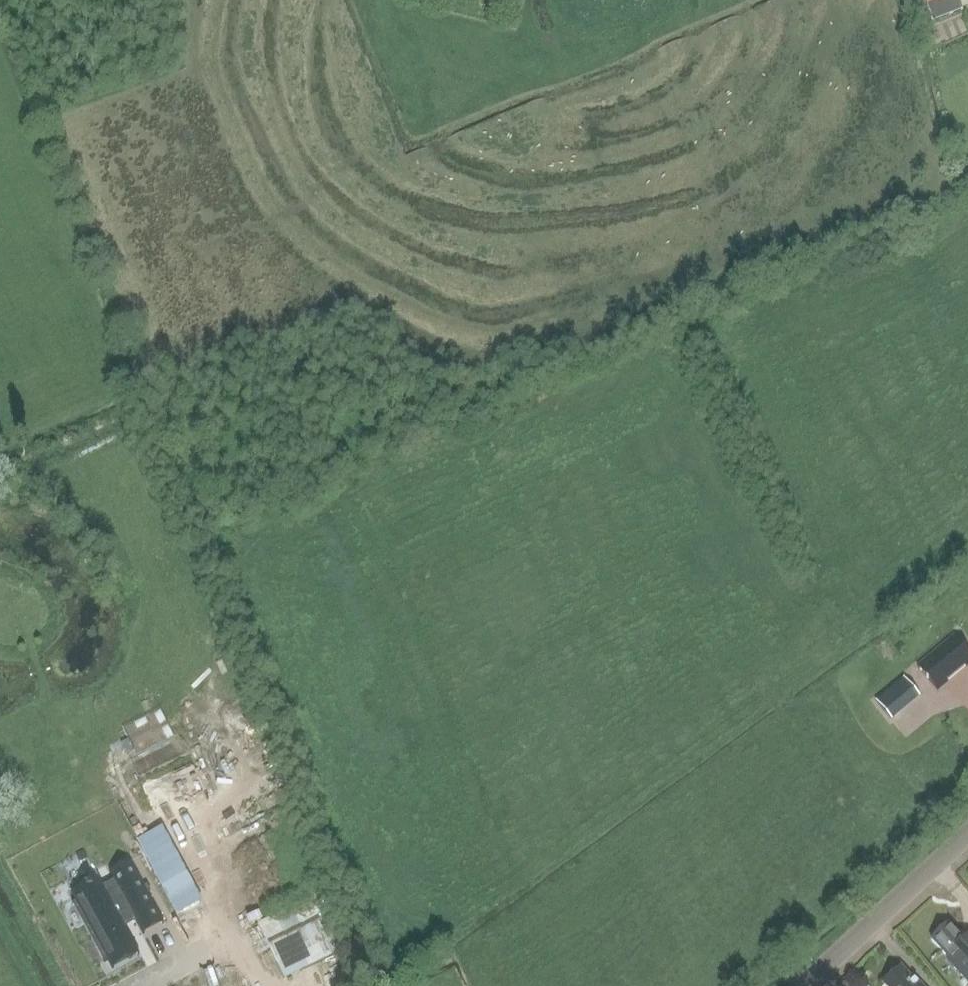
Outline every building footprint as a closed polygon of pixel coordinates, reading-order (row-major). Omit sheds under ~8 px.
[(917,666),(939,692),(951,682),(949,680),(966,666),(967,668),(967,652),(954,635),(917,666)] [(889,717),(920,697),(906,674),(874,695),(889,717)] [(99,878),(72,893),(77,901),(72,904),(103,964),(109,961),(113,969),(140,954),(124,924),(135,918),(143,934),(165,923),(131,861),(110,872),(114,880),(104,886),(99,878)] [(188,882),(180,885),(186,905),(194,903),(188,882)] [(285,974),(324,959),(303,905),(248,927),(264,967),(280,961),(285,974)] [(964,940),(949,924),(932,939),(950,957),(947,960),(967,982),(967,937),(964,940)] [(915,979),(913,981),(901,968),(884,984),(886,985),(921,985),(915,979)]
